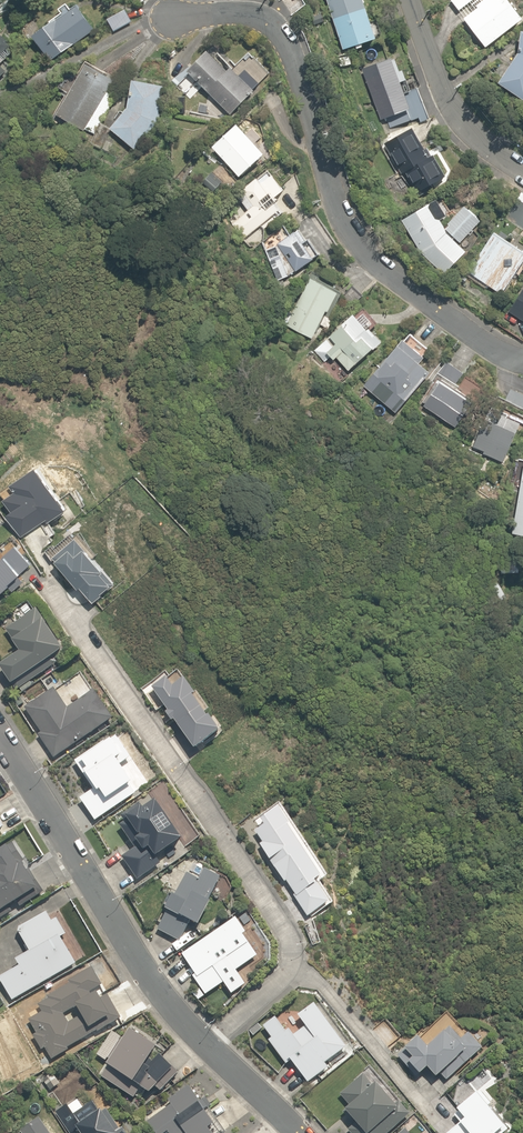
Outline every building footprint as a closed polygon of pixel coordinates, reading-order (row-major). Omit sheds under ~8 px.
[(344,49),(357,44),(358,48),(364,46),(362,42),(377,37),(365,0),(328,0),(344,49)] [(486,47),(522,19),(522,18),(509,0),(483,0),(482,1),(482,0),(452,0),(459,10),(471,1),(476,9),(464,18),(486,47)] [(49,23),(32,36),(50,61),(94,29),(77,5),(70,10),(65,4),(57,9),(60,12),(48,21),(49,23)] [(108,19),(114,31),(133,22),(127,10),(108,19)] [(7,71),(1,64),(5,59),(1,55),(13,44),(0,31),(0,77),(7,71)] [(522,99),(522,31),(519,52),(499,83),(522,99)] [(188,72),(231,114),(254,89),(260,83),(246,69),(240,75),(232,67),(229,70),(209,50),(188,72)] [(351,65),(349,55),(340,57),(342,67),(351,65)] [(393,59),(392,58),(363,69),(381,119),(385,118),(386,121),(387,121),(390,128),(419,117),(421,122),(429,119),(418,88),(411,90),(404,70),(401,71),(396,58),(393,59)] [(86,128),(95,134),(104,118),(117,96),(108,91),(115,80),(88,64),(59,114),(85,129),(86,128)] [(177,86),(189,98),(201,87),(187,73),(190,69),(187,66),(175,77),(180,82),(177,86)] [(113,129),(135,148),(159,121),(159,119),(160,119),(161,113),(160,112),(165,85),(135,80),(129,107),(111,128),(112,129),(113,129)] [(214,146),(241,176),(266,153),(239,123),(214,146)] [(406,171),(419,195),(433,188),(431,184),(446,175),(434,154),(432,155),(428,147),(425,148),(414,127),(384,143),(401,173),(406,171)] [(102,149),(107,152),(113,144),(107,140),(102,149)] [(213,192),(223,180),(213,171),(203,184),(213,192)] [(231,223),(243,239),(282,207),(277,201),(280,200),(275,194),(281,190),(269,175),(261,182),(256,176),(236,193),(249,209),(231,223)] [(421,253),(445,273),(466,251),(453,239),(454,237),(460,242),(481,220),(465,205),(448,223),(450,225),(446,229),(444,225),(441,219),(447,215),(438,199),(402,219),(421,253)] [(522,230),(522,202),(509,220),(522,230)] [(267,249),(279,279),(290,275),(290,274),(296,270),(296,271),(315,258),(320,253),(309,238),(307,240),(299,229),(297,231),(296,230),(278,243),(279,244),(277,245),(267,249)] [(502,293),(522,261),(522,250),(495,231),(467,274),(486,287),(488,284),(502,293)] [(287,324),(313,337),(327,310),(329,311),(339,292),(311,277),(287,324)] [(340,298),(349,307),(363,293),(353,284),(340,298)] [(509,311),(522,320),(522,290),(509,311)] [(338,356),(350,369),(373,349),(382,341),(371,329),(378,322),(365,307),(356,315),(354,313),(314,348),(325,361),(331,355),(335,359),(338,356)] [(329,328),(334,318),(325,314),(320,324),(329,328)] [(365,385),(397,412),(431,371),(420,363),(431,350),(410,333),(405,340),(403,339),(365,385)] [(438,371),(455,384),(462,374),(446,361),(438,371)] [(421,403),(456,426),(474,399),(439,376),(421,403)] [(511,388),(505,400),(522,409),(522,394),(511,388)] [(483,453),(504,462),(521,421),(491,408),(474,446),(484,450),(483,453)] [(48,526),(83,505),(72,487),(66,490),(50,464),(21,481),(25,488),(6,499),(20,522),(24,519),(31,530),(45,521),(48,526)] [(522,477),(513,533),(522,535),(522,477)] [(0,552),(0,580),(26,565),(14,544),(0,552)] [(17,689),(58,662),(54,656),(65,648),(38,608),(6,629),(21,651),(1,665),(17,689)] [(177,674),(171,668),(149,685),(201,750),(233,725),(224,713),(220,716),(204,696),(208,693),(187,666),(177,674)] [(68,707),(55,687),(25,707),(42,732),(39,734),(54,757),(114,717),(95,689),(68,707)] [(131,756),(117,736),(106,743),(105,741),(76,760),(95,788),(81,797),(96,820),(136,793),(130,783),(134,781),(121,763),(131,756)] [(133,853),(123,859),(136,882),(160,869),(159,866),(183,852),(180,846),(190,840),(168,800),(151,810),(147,803),(120,818),(136,847),(131,850),(133,853)] [(314,918),(339,904),(327,884),(333,880),(286,803),(264,816),(268,824),(259,829),(266,841),(263,844),(287,884),(292,881),(314,918)] [(44,891),(24,860),(25,859),(13,841),(0,850),(0,918),(13,910),(11,907),(19,902),(21,906),(44,891)] [(210,898),(222,876),(206,868),(200,878),(188,872),(177,893),(175,893),(174,895),(171,893),(165,906),(169,908),(159,929),(181,940),(192,919),(200,923),(213,900),(210,898)] [(52,920),(47,912),(18,929),(30,951),(17,958),(21,965),(0,977),(13,1000),(77,963),(62,937),(66,934),(57,918),(52,920)] [(206,994),(238,972),(237,969),(258,954),(244,933),(246,931),(236,917),(183,953),(196,973),(194,975),(206,994)] [(92,995),(90,992),(103,984),(92,966),(68,980),(70,983),(47,996),(48,998),(37,1004),(42,1011),(28,1019),(36,1032),(33,1034),(42,1049),(45,1047),(52,1058),(69,1048),(68,1047),(97,1030),(98,1031),(121,1017),(107,993),(102,996),(98,991),(92,995)] [(295,1059),(313,1082),(322,1075),(323,1078),(356,1052),(316,1001),(301,1013),(308,1023),(300,1029),(295,1023),(289,1028),(278,1014),(265,1024),(276,1038),(271,1041),(289,1064),(295,1059)] [(468,1037),(461,1027),(436,1045),(427,1033),(400,1054),(419,1079),(434,1068),(444,1082),(489,1048),(476,1031),(468,1037)] [(155,1061),(151,1058),(159,1044),(131,1028),(102,1076),(136,1096),(142,1084),(151,1091),(157,1085),(162,1090),(179,1070),(161,1054),(155,1061)] [(364,1073),(340,1094),(348,1102),(340,1108),(354,1124),(348,1129),(352,1132),(388,1132),(411,1112),(400,1099),(398,1101),(377,1077),(371,1082),(364,1073)] [(190,1084),(169,1099),(172,1103),(148,1120),(157,1132),(165,1132),(169,1130),(171,1132),(215,1132),(210,1126),(216,1122),(206,1108),(212,1104),(206,1097),(201,1100),(190,1084)] [(448,1132),(514,1132),(518,1129),(485,1087),(462,1105),(472,1117),(470,1119),(468,1117),(448,1132)] [(104,1102),(78,1120),(80,1123),(78,1125),(84,1132),(128,1132),(124,1127),(121,1128),(104,1102)] [(41,1117),(22,1130),(24,1132),(52,1132),(41,1117)]
